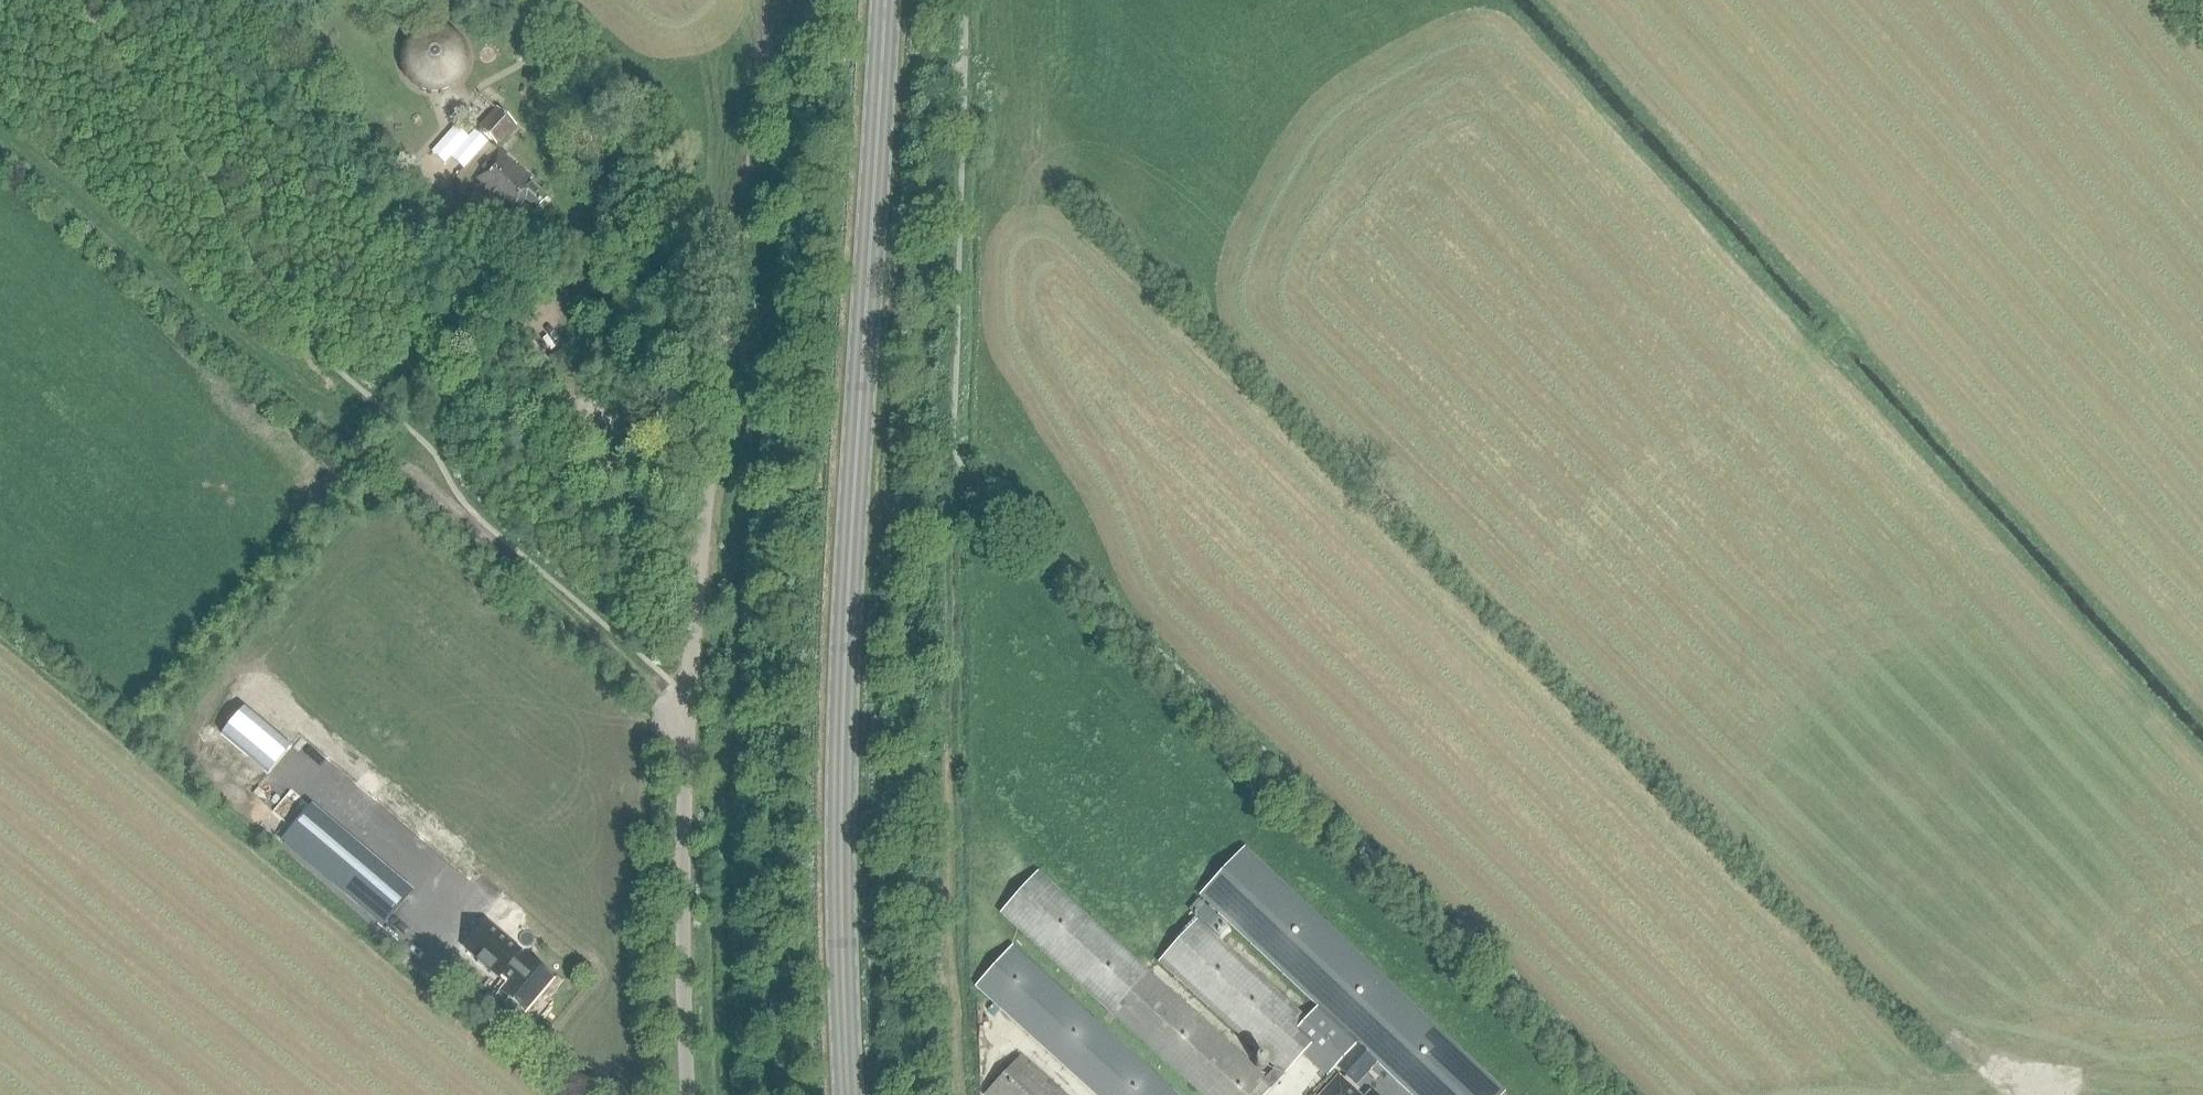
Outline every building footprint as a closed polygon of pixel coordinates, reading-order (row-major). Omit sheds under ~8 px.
[(420,88),(430,91),(440,91),(449,87),(457,80),(463,72),(466,62),(466,51),(462,41),(455,33),(447,28),(437,25),(426,26),(416,30),(408,36),(403,45),(400,55),(401,65),(405,75),(411,83),(420,88)] [(497,110),(478,130),(497,147),(515,127),(497,110)] [(532,177),(500,149),(467,186),(509,222),(524,205),(533,213),(547,198),(528,181),(532,177)] [(310,808),(282,842),(382,926),(410,892),(310,808)] [(1304,1054),(1320,1068),(1328,1059),(1352,1080),(1371,1059),(1410,1094),(1500,1094),(1503,1091),(1244,849),(1199,897),(1317,1007),(1305,1019),(1196,920),(1157,963),(1266,1063),(1274,1070),(1266,1079),(1258,1072),(1135,961),(1128,955),(1039,873),(1028,885),(1004,912),(1099,998),(1113,1011),(1206,1094),(1267,1094),(1304,1054)] [(1228,927),(1197,899),(1188,909),(1219,938),(1228,927)] [(487,924),(465,950),(477,960),(476,961),(489,972),(490,971),(497,977),(499,975),(507,982),(499,992),(524,1013),(535,1001),(540,995),(553,980),(528,958),(526,960),(518,954),(520,952),(487,924)] [(543,965),(560,945),(548,935),(537,949),(532,955),(543,965)] [(975,986),(1095,1094),(1174,1094),(1098,1027),(1085,1014),(1010,947),(975,986)] [(1020,1057),(985,1094),(1062,1094),(1020,1057)] [(1337,1077),(1320,1094),(1357,1094),(1337,1077)]
